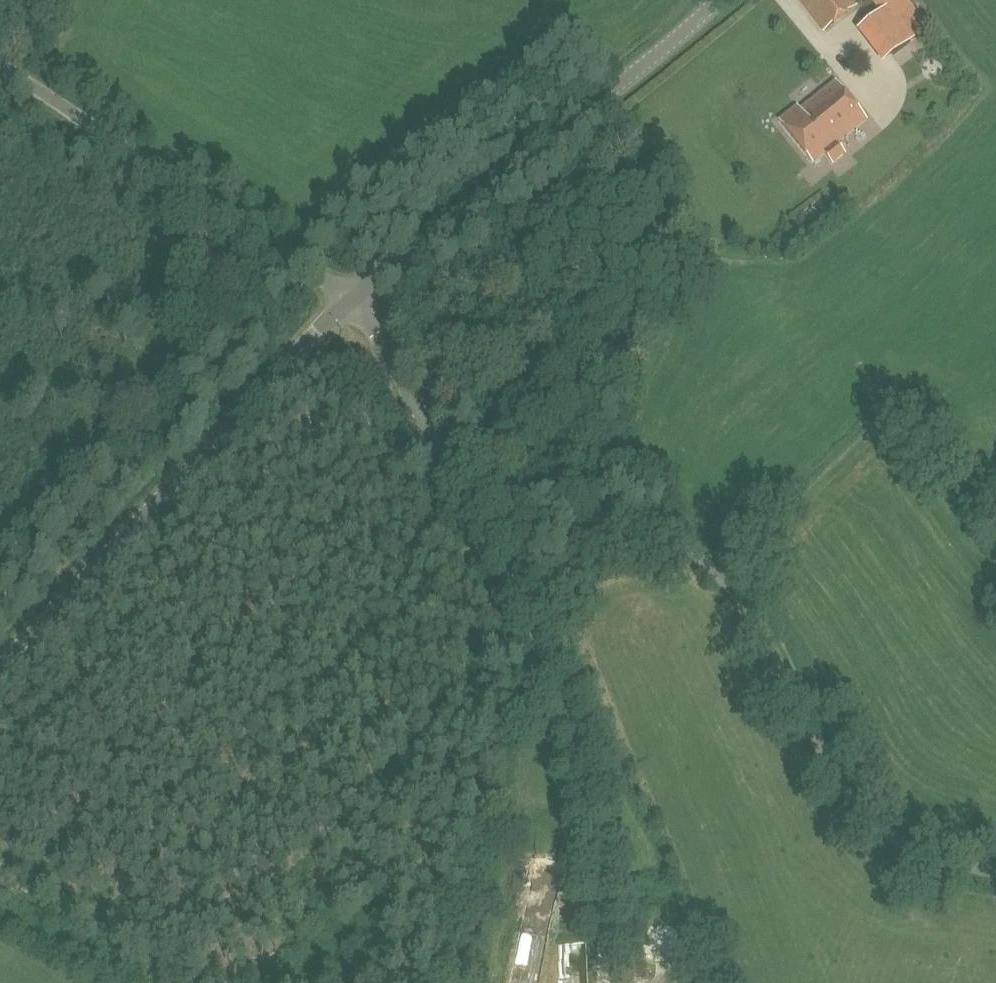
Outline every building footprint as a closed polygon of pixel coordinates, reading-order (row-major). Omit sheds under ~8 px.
[(824,29),(856,4),(853,0),(801,0),(824,29)] [(900,50),(930,27),(910,0),(876,0),(873,2),(881,13),(875,18),(900,50)] [(836,82),(801,110),(798,107),(780,121),(813,162),(825,152),(833,163),(845,153),(836,143),(866,119),(836,82)] [(619,351),(629,357),(638,344),(627,337),(619,351)]
